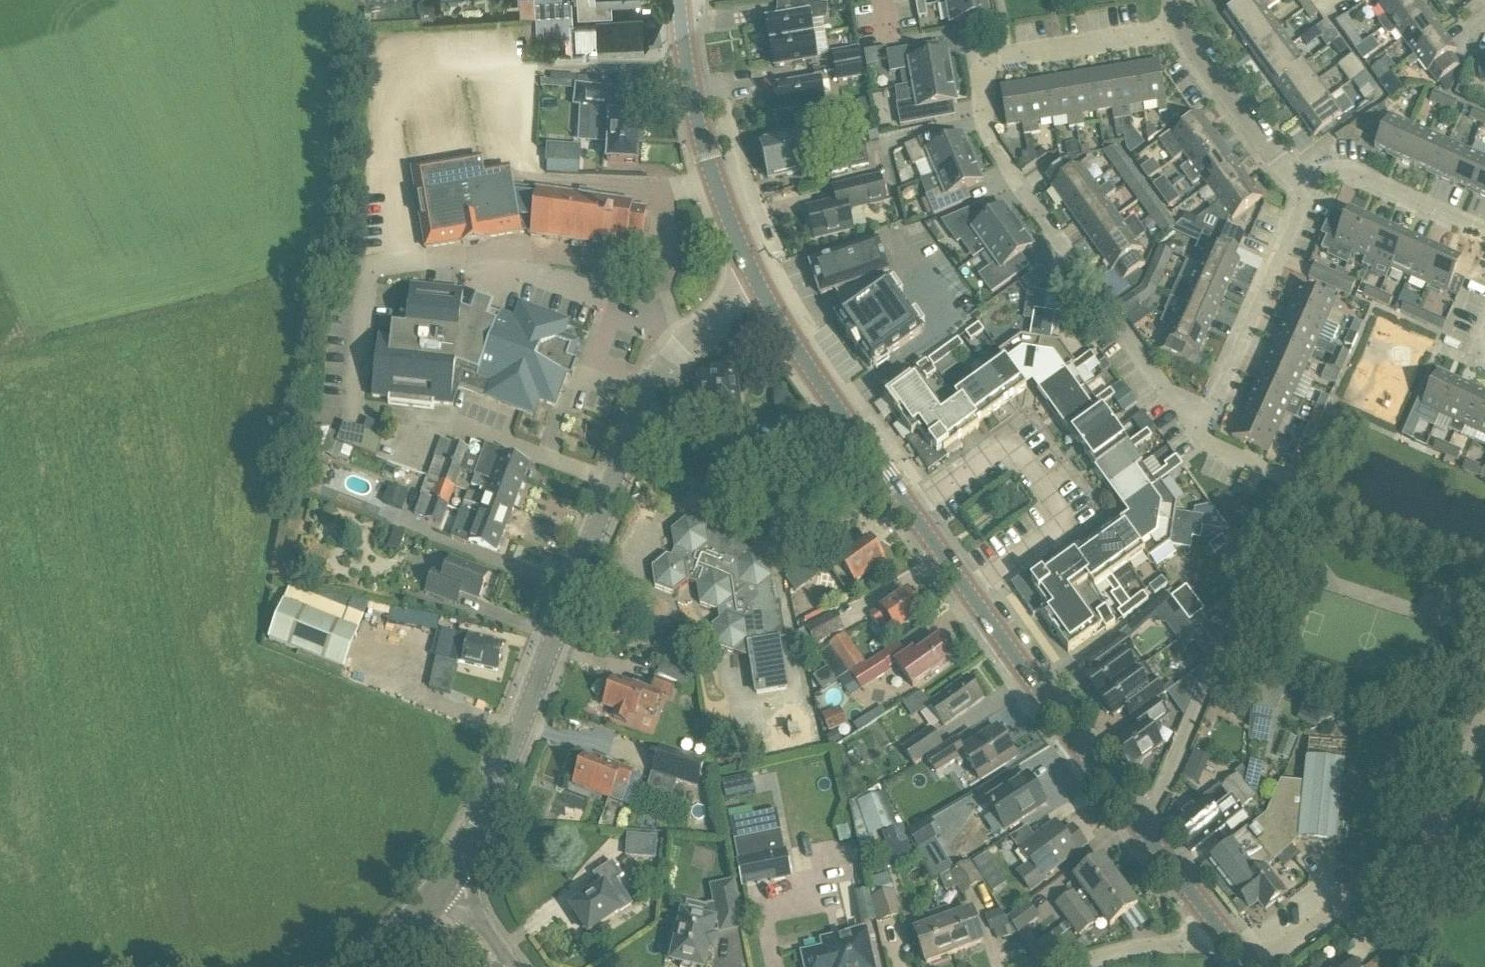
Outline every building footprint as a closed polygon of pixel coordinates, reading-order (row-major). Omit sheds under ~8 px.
[(641,0),(521,0),(522,16),(536,15),(572,13),(571,2),(578,2),(579,18),(613,15),(612,3),(641,1),(641,0)] [(918,19),(927,17),(924,0),(915,0),(918,19)] [(947,2),(951,24),(977,20),(978,23),(985,22),(985,18),(988,18),(986,5),(987,5),(986,0),(959,0),(947,2)] [(1220,1),(1228,12),(1224,15),(1237,33),(1267,11),(1280,1),(1279,0),(1268,0),(1262,5),(1258,0),(1221,0),(1220,1)] [(1310,20),(1318,14),(1307,0),(1295,0),(1310,20)] [(1377,7),(1383,16),(1378,19),(1378,24),(1382,29),(1420,1),(1419,0),(1386,0),(1377,7)] [(793,16),(767,20),(771,44),(812,37),(810,22),(827,19),(828,4),(794,1),(793,16)] [(1420,1),(1382,29),(1386,35),(1389,35),(1395,31),(1402,40),(1432,17),(1420,1)] [(1267,11),(1237,33),(1250,50),(1279,29),(1267,11)] [(647,23),(642,20),(642,18),(598,21),(599,23),(573,24),(572,13),(536,15),(537,36),(572,33),(573,52),(600,50),(600,53),(644,50),(644,47),(648,43),(647,23)] [(1432,17),(1402,40),(1414,56),(1444,34),(1432,17)] [(1279,29),(1250,50),(1262,68),(1292,46),(1279,29)] [(1307,48),(1322,37),(1316,29),(1301,40),(1307,48)] [(1332,30),(1324,36),(1331,45),(1338,39),(1332,30)] [(1352,34),(1346,39),(1354,50),(1361,45),(1352,34)] [(1444,34),(1414,56),(1427,73),(1429,71),(1438,84),(1439,83),(1460,67),(1451,55),(1457,51),(1444,34)] [(812,37),(771,44),(775,68),(817,61),(812,37)] [(1338,39),(1331,45),(1339,55),(1346,49),(1338,39)] [(1361,45),(1354,50),(1363,61),(1369,56),(1361,45)] [(1292,46),(1262,68),(1275,85),(1305,64),(1292,46)] [(834,68),(861,63),(859,48),(832,53),(834,68)] [(876,51),(864,53),(867,68),(879,66),(876,51)] [(947,56),(909,62),(913,86),(956,79),(953,62),(948,63),(947,56)] [(1352,58),(1343,65),(1346,70),(1348,68),(1356,79),(1363,73),(1352,58)] [(1159,62),(1135,65),(1142,105),(1157,103),(1159,114),(1167,113),(1159,62)] [(834,68),(835,75),(837,83),(864,78),(862,65),(861,63),(834,68)] [(1305,64),(1275,85),(1288,103),(1317,81),(1305,64)] [(1135,65),(1113,69),(1121,120),(1129,119),(1127,107),(1142,105),(1135,65)] [(1377,67),(1370,72),(1379,83),(1385,78),(1377,67)] [(1460,67),(1439,83),(1444,89),(1449,91),(1460,67)] [(1113,69),(1090,73),(1097,112),(1112,110),(1114,122),(1121,120),(1113,69)] [(1090,73),(1068,76),(1076,128),(1084,126),(1082,115),(1097,112),(1090,73)] [(1364,74),(1355,81),(1370,101),(1372,99),(1375,88),(1364,74)] [(1068,76),(1045,80),(1052,120),(1067,117),(1069,129),(1076,128),(1068,76)] [(1385,78),(1379,83),(1387,94),(1394,89),(1385,78)] [(916,103),(897,106),(901,126),(934,120),(931,108),(955,103),(954,96),(958,95),(956,79),(913,86),(916,103)] [(820,80),(778,87),(783,113),(824,106),(820,80)] [(1045,80),(1023,84),(1031,135),(1039,134),(1037,122),(1052,120),(1045,80)] [(1317,81),(1288,103),(1301,120),(1330,98),(1317,81)] [(1023,84),(1000,88),(1006,127),(1022,125),(1023,136),(1031,135),(1023,84)] [(577,86),(574,106),(615,111),(618,91),(577,86)] [(1433,93),(1429,102),(1441,107),(1445,98),(1433,93)] [(1330,98),(1301,120),(1314,138),(1343,116),(1330,98)] [(1445,98),(1441,107),(1452,112),(1456,103),(1445,98)] [(1473,110),(1469,119),(1480,124),(1484,116),(1473,110)] [(610,116),(607,162),(637,164),(640,117),(610,116)] [(1170,133),(1159,141),(1174,161),(1184,154),(1213,133),(1201,116),(1172,137),(1170,133)] [(1374,127),(1369,138),(1377,141),(1374,149),(1394,158),(1409,125),(1389,116),(1382,131),(1374,127)] [(889,121),(871,125),(880,172),(898,168),(889,121)] [(1409,125),(1394,158),(1414,167),(1429,134),(1409,125)] [(1156,136),(1154,127),(1146,128),(1148,142),(1156,136)] [(832,153),(828,154),(832,174),(868,166),(863,146),(860,132),(828,139),(832,153)] [(1191,164),(1181,171),(1186,178),(1225,149),(1213,133),(1184,154),(1191,164)] [(1429,134),(1414,167),(1434,176),(1449,143),(1429,134)] [(787,140),(761,146),(769,179),(785,175),(788,177),(794,175),(796,172),(810,169),(802,136),(797,137),(794,135),(788,137),(787,140)] [(1145,144),(1138,135),(1125,144),(1126,149),(1131,155),(1145,144)] [(935,136),(905,148),(913,166),(929,159),(936,175),(976,158),(969,143),(965,145),(962,138),(940,147),(935,136)] [(579,145),(547,143),(545,171),(577,172),(579,145)] [(1077,143),(1066,144),(1067,152),(1067,155),(1079,153),(1077,143)] [(1449,143),(1434,176),(1453,185),(1468,152),(1449,143)] [(1225,149),(1186,178),(1191,186),(1201,178),(1208,187),(1237,165),(1225,149)] [(1453,185),(1473,193),(1484,167),(1484,159),(1468,152),(1453,185)] [(1121,153),(1110,161),(1115,168),(1126,160),(1121,153)] [(943,191),(926,198),(934,215),(963,203),(959,191),(981,182),(978,175),(982,173),(976,158),(936,175),(943,191)] [(1066,162),(1046,176),(1053,187),(1051,188),(1064,205),(1094,183),(1086,173),(1097,166),(1091,158),(1081,165),(1081,166),(1073,172),(1066,162)] [(481,159),(413,171),(426,250),(463,244),(463,245),(484,242),(484,240),(531,232),(531,236),(574,242),(574,248),(585,249),(586,244),(627,250),(627,246),(642,248),(647,211),(633,208),(633,204),(592,199),(593,192),(582,191),(581,197),(537,191),(537,192),(512,194),(505,175),(483,174),(481,159)] [(1154,160),(1141,170),(1149,180),(1162,171),(1154,160)] [(1215,197),(1207,203),(1211,209),(1219,203),(1220,203),(1249,182),(1237,165),(1208,187),(1215,197)] [(1473,193),(1484,199),(1484,167),(1473,193)] [(1133,170),(1122,178),(1127,184),(1138,176),(1133,170)] [(1138,176),(1127,184),(1132,191),(1143,183),(1138,176)] [(809,219),(807,222),(808,229),(812,231),(814,239),(853,230),(850,215),(853,210),(887,202),(881,177),(833,189),(836,203),(807,210),(809,219)] [(1166,179),(1154,188),(1160,196),(1172,188),(1166,179)] [(1197,220),(1194,228),(1204,232),(1238,247),(1243,236),(1221,227),(1227,214),(1230,218),(1232,220),(1262,199),(1249,182),(1220,203),(1219,203),(1211,209),(1212,209),(1197,220)] [(1094,183),(1064,205),(1076,221),(1106,200),(1105,199),(1115,192),(1109,184),(1099,191),(1094,183)] [(1172,188),(1160,196),(1167,206),(1180,198),(1172,188)] [(1106,200),(1076,221),(1088,238),(1118,216),(1106,200)] [(1157,202),(1146,210),(1151,217),(1162,209),(1157,202)] [(987,250),(1021,225),(1011,212),(1008,214),(1003,208),(984,223),(974,209),(942,223),(957,244),(966,237),(971,244),(978,238),(987,250)] [(1162,209),(1151,217),(1156,224),(1167,216),(1162,209)] [(1327,236),(1321,250),(1336,257),(1340,248),(1352,253),(1367,221),(1348,212),(1335,240),(1327,236)] [(1118,216),(1088,238),(1100,254),(1139,226),(1133,218),(1124,225),(1118,216)] [(1367,221),(1352,253),(1365,258),(1361,266),(1368,269),(1371,261),(1386,229),(1367,221)] [(1192,227),(1181,222),(1175,228),(1171,231),(1187,238),(1192,227)] [(1020,273),(1012,262),(1032,248),(1027,241),(1031,239),(1021,225),(987,250),(996,264),(979,276),(992,294),(1020,273)] [(1139,226),(1100,254),(1112,271),(1114,270),(1123,282),(1145,266),(1136,254),(1142,250),(1135,241),(1145,234),(1139,226)] [(1386,229),(1371,261),(1390,270),(1404,237),(1386,229)] [(1238,247),(1204,232),(1196,250),(1203,253),(1197,265),(1231,280),(1239,261),(1234,258),(1238,247)] [(1404,237),(1390,270),(1409,278),(1423,246),(1404,237)] [(878,242),(810,265),(821,297),(834,292),(847,311),(886,284),(883,275),(889,273),(878,242)] [(1423,246),(1409,278),(1427,286),(1442,254),(1423,246)] [(1442,254),(1427,286),(1446,295),(1461,262),(1442,254)] [(1155,259),(1151,267),(1164,272),(1167,265),(1155,259)] [(1197,265),(1189,284),(1223,298),(1231,280),(1197,265)] [(1314,265),(1308,278),(1336,291),(1342,277),(1314,265)] [(1151,267),(1148,275),(1160,280),(1164,272),(1151,267)] [(1342,277),(1336,291),(1349,297),(1355,283),(1342,277)] [(847,311),(836,319),(848,335),(846,337),(857,353),(859,351),(871,368),(921,332),(887,283),(886,284),(847,311)] [(1189,284),(1181,302),(1215,317),(1223,298),(1189,284)] [(1141,290),(1133,296),(1142,308),(1154,300),(1157,293),(1143,286),(1141,290)] [(1298,287),(1290,306),(1339,328),(1344,318),(1337,314),(1341,306),(1298,287)] [(567,324),(521,307),(516,321),(491,312),(492,307),(477,302),(475,307),(464,303),(465,294),(413,288),(407,329),(394,327),(392,340),(379,338),(372,396),(389,398),(388,404),(434,409),(434,403),(451,405),(458,387),(533,415),(539,400),(554,406),(566,375),(572,377),(577,362),(571,360),(577,344),(562,339),(567,324)] [(1367,288),(1363,296),(1375,302),(1379,294),(1367,288)] [(1379,294),(1375,302),(1388,308),(1392,299),(1379,294)] [(1036,296),(1034,310),(1044,312),(1047,298),(1036,296)] [(1133,297),(1118,308),(1126,319),(1142,308),(1133,296),(1132,296),(1133,297)] [(1047,298),(1044,312),(1055,313),(1057,299),(1047,298)] [(1167,311),(1164,317),(1206,336),(1215,317),(1181,302),(1175,315),(1167,311)] [(1404,304),(1400,313),(1413,319),(1417,310),(1404,304)] [(1281,325),(1318,341),(1331,347),(1339,328),(1290,306),(1281,325)] [(1021,336),(998,353),(1002,358),(1003,358),(1023,386),(1024,385),(1034,378),(1044,312),(1034,310),(1029,338),(1021,336)] [(1417,310),(1413,319),(1426,324),(1429,316),(1417,310)] [(1034,378),(1041,389),(1075,364),(1059,342),(1051,341),(1055,313),(1044,312),(1034,378)] [(1170,327),(1159,351),(1187,363),(1192,352),(1198,355),(1206,336),(1164,317),(1161,323),(1170,327)] [(1355,321),(1350,333),(1357,336),(1362,325),(1355,321)] [(978,325),(965,334),(971,341),(983,332),(978,325)] [(1281,325),(1273,343),(1309,360),(1314,348),(1322,352),(1325,345),(1317,342),(1318,341),(1281,325)] [(1350,333),(1345,345),(1352,348),(1357,336),(1350,333)] [(957,340),(928,361),(934,368),(963,347),(957,340)] [(1273,343),(1264,362),(1301,379),(1309,360),(1273,343)] [(1337,349),(1329,368),(1334,370),(1341,373),(1349,355),(1337,349)] [(1041,389),(1038,390),(1053,411),(1085,387),(1075,374),(1095,359),(1090,353),(1075,364),(1041,389)] [(1002,358),(986,370),(1009,401),(1026,388),(1024,385),(1023,386),(1003,358),(1002,358)] [(1264,362),(1256,381),(1293,397),(1301,379),(1264,362)] [(915,376),(883,399),(911,437),(917,432),(936,458),(978,428),(953,394),(953,395),(950,397),(926,363),(916,370),(920,375),(917,377),(915,376)] [(971,370),(965,375),(992,413),(1009,401),(986,370),(976,377),(971,370)] [(1334,370),(1328,382),(1335,385),(1341,373),(1334,370)] [(715,379),(701,380),(705,422),(740,418),(735,372),(715,374),(715,379)] [(1419,396),(1411,417),(1420,421),(1435,428),(1456,380),(1437,372),(1425,399),(1419,396)] [(964,386),(953,394),(978,428),(976,424),(992,413),(965,375),(959,379),(964,386)] [(1456,380),(1435,428),(1447,433),(1449,430),(1455,433),(1475,388),(1456,380)] [(1256,381),(1248,400),(1284,416),(1293,397),(1256,381)] [(1085,387),(1053,411),(1066,430),(1067,431),(1100,407),(1114,397),(1110,390),(1095,401),(1085,387)] [(1126,388),(1112,399),(1123,414),(1137,403),(1126,388)] [(1455,433),(1462,436),(1465,428),(1477,433),(1484,415),(1484,393),(1475,388),(1455,433)] [(1322,396),(1317,408),(1324,411),(1329,399),(1322,396)] [(1162,400),(1147,410),(1154,421),(1169,411),(1162,400)] [(1248,400),(1239,419),(1276,435),(1284,416),(1248,400)] [(1100,407),(1067,431),(1077,446),(1111,422),(1100,407)] [(1317,408),(1312,419),(1319,422),(1324,411),(1317,408)] [(1153,426),(1142,412),(1133,419),(1143,433),(1147,431),(1153,426)] [(1473,442),(1484,448),(1484,415),(1477,433),(1473,442)] [(1410,417),(1402,436),(1411,440),(1420,421),(1411,417),(1410,417)] [(1239,419),(1231,437),(1268,453),(1276,435),(1239,419)] [(342,426),(336,443),(374,457),(380,440),(342,426)] [(1309,426),(1303,438),(1310,441),(1316,429),(1309,426)] [(1117,430),(1084,454),(1094,469),(1127,445),(1117,430)] [(1143,433),(1127,445),(1094,469),(1095,470),(1109,489),(1142,465),(1132,451),(1151,437),(1147,431),(1143,433)] [(296,432),(289,449),(318,460),(329,432),(296,432)] [(442,440),(429,478),(439,482),(446,463),(453,444),(442,440)] [(1436,441),(1433,450),(1445,455),(1449,447),(1436,441)] [(1293,442),(1289,450),(1297,453),(1300,445),(1293,442)] [(744,448),(731,449),(733,462),(772,458),(771,443),(744,446),(744,448)] [(453,444),(446,463),(462,469),(461,471),(474,476),(488,481),(487,481),(503,487),(507,476),(523,482),(530,465),(494,452),(492,456),(488,454),(483,468),(465,462),(469,450),(453,444)] [(1449,447),(1445,455),(1457,461),(1461,452),(1449,447)] [(1286,457),(1293,460),(1297,453),(1289,450),(1286,457)] [(1142,465),(1109,489),(1124,509),(1127,507),(1126,507),(1160,482),(1182,466),(1175,457),(1164,465),(1166,468),(1151,479),(1142,465)] [(446,463),(439,482),(455,488),(461,471),(462,469),(446,463)] [(1471,463),(1467,472),(1480,477),(1483,469),(1471,463)] [(474,476),(470,488),(483,493),(482,498),(513,509),(523,482),(507,476),(503,487),(487,481),(488,481),(474,476)] [(429,478),(422,497),(448,506),(455,488),(439,482),(429,478)] [(1126,507),(1127,507),(1134,517),(1201,528),(1202,517),(1175,513),(1176,504),(1160,482),(1126,507)] [(389,485),(383,503),(401,510),(408,492),(389,485)] [(469,493),(463,509),(476,513),(491,519),(487,530),(503,536),(513,509),(482,498),(469,493)] [(415,515),(442,525),(448,506),(422,497),(415,515)] [(463,509),(452,539),(468,545),(469,543),(497,553),(503,536),(487,530),(491,519),(476,513),(463,509)] [(1124,524),(1123,525),(1144,553),(1143,553),(1147,559),(1170,543),(1172,546),(1189,549),(1191,537),(1199,538),(1201,528),(1134,517),(1124,524)] [(667,555),(652,567),(655,587),(673,594),(688,582),(697,585),(700,605),(718,612),(719,621),(711,626),(715,646),(751,660),(756,694),(786,689),(778,642),(786,640),(780,602),(776,602),(766,540),(748,534),(741,540),(687,518),(672,531),(675,550),(672,557),(667,555)] [(1122,522),(1105,534),(1127,565),(1143,553),(1144,553),(1123,525),(1124,524),(1122,522)] [(399,552),(405,534),(394,530),(388,548),(399,552)] [(1105,534),(1088,546),(1111,577),(1127,565),(1105,534)] [(1228,545),(1222,537),(1209,547),(1215,555),(1228,545)] [(838,562),(830,569),(844,589),(884,561),(869,540),(838,562)] [(1070,554),(1069,554),(1094,589),(1105,581),(1114,594),(1120,590),(1111,577),(1088,546),(1072,557),(1070,554)] [(1018,590),(1016,592),(1033,616),(1039,611),(1041,614),(1040,615),(1068,653),(1100,630),(1098,629),(1102,626),(1105,631),(1115,625),(1090,590),(1093,588),(1094,589),(1069,554),(1054,566),(1048,558),(1018,580),(1020,583),(1018,590)] [(434,572),(426,594),(449,602),(453,591),(479,601),(489,576),(450,561),(445,575),(434,572)] [(806,565),(788,578),(797,591),(815,578),(806,565)] [(1161,580),(1149,590),(1154,596),(1167,586),(1161,580)] [(1186,587),(1171,598),(1189,622),(1204,611),(1186,587)] [(287,590),(266,643),(342,673),(363,620),(287,590)] [(881,609),(871,617),(878,627),(888,619),(897,632),(922,615),(906,594),(882,611),(881,609)] [(1143,595),(1118,614),(1123,621),(1148,601),(1143,595)] [(1194,629),(1189,622),(1181,611),(1167,624),(1179,641),(1194,629)] [(834,614),(805,630),(814,648),(844,632),(834,614)] [(456,634),(450,661),(497,672),(503,645),(456,634)] [(1093,673),(1083,681),(1097,699),(1135,672),(1127,660),(1135,654),(1123,637),(1086,664),(1093,673)] [(897,645),(882,655),(891,668),(894,666),(911,690),(953,660),(939,639),(920,652),(918,649),(906,657),(897,645)] [(880,658),(852,675),(860,688),(888,671),(880,658)] [(662,663),(656,678),(676,685),(674,688),(682,690),(688,672),(662,663)] [(1252,708),(1272,718),(1288,686),(1256,670),(1246,690),(1258,696),(1252,708)] [(1135,672),(1097,699),(1113,721),(1124,712),(1130,720),(1164,695),(1153,680),(1146,685),(1135,672)] [(966,678),(928,705),(943,727),(982,700),(966,678)] [(1258,696),(1246,690),(1226,679),(1213,706),(1245,722),(1252,708),(1258,696)] [(613,680),(604,706),(616,710),(613,718),(627,723),(629,715),(634,717),(639,705),(654,711),(660,696),(669,699),(673,687),(655,681),(651,692),(633,685),(632,687),(613,680)] [(1137,729),(1112,747),(1130,772),(1163,747),(1150,730),(1168,718),(1156,702),(1165,695),(1164,695),(1130,720),(1137,729)] [(1307,701),(1298,719),(1316,729),(1340,718),(1307,701)] [(926,759),(946,746),(934,727),(902,749),(914,767),(926,759)] [(955,741),(946,746),(926,759),(936,775),(956,762),(959,766),(967,761),(980,781),(1015,758),(996,727),(961,750),(955,741)] [(829,746),(840,740),(835,731),(824,737),(829,746)] [(1224,850),(1203,867),(1215,883),(1340,786),(1345,741),(1310,737),(1305,784),(1282,782),(1267,816),(1230,844),(1227,840),(1221,845),(1224,850)] [(661,749),(653,773),(698,788),(706,764),(661,749)] [(584,757),(574,785),(611,799),(616,786),(627,789),(633,773),(592,757),(591,760),(584,757)] [(1202,799),(1170,825),(1180,839),(1261,775),(1263,765),(1251,762),(1248,773),(1243,766),(1235,773),(1237,776),(1222,788),(1219,785),(1203,798),(1203,799),(1202,799)] [(714,782),(732,780),(730,768),(712,770),(714,782)] [(1196,782),(1199,774),(1186,768),(1182,776),(1196,782)] [(1027,775),(986,800),(1005,831),(1046,806),(1027,775)] [(1261,775),(1180,839),(1191,852),(1224,827),(1222,824),(1255,798),(1261,775)] [(1340,786),(1215,883),(1228,899),(1266,870),(1265,869),(1300,838),(1335,842),(1340,786)] [(856,802),(848,805),(858,844),(895,830),(882,797),(858,806),(856,802)] [(778,819),(730,828),(743,887),(790,878),(778,819)] [(929,820),(907,834),(917,851),(940,838),(929,820)] [(1029,828),(1012,839),(1031,864),(1017,874),(1030,891),(1045,880),(1042,877),(1085,845),(1071,827),(1062,834),(1054,824),(1036,837),(1029,828)] [(903,835),(887,841),(891,854),(907,848),(903,835)] [(626,838),(625,860),(655,862),(656,840),(626,838)] [(873,840),(857,845),(861,856),(877,851),(873,840)] [(1072,895),(1056,907),(1067,921),(1119,882),(1101,859),(1073,879),(1083,892),(1075,898),(1072,895)] [(968,863),(950,876),(964,896),(982,883),(968,863)] [(594,894),(572,908),(589,934),(632,905),(615,880),(621,877),(612,864),(595,876),(603,888),(594,894)] [(1266,870),(1228,899),(1241,916),(1258,902),(1264,910),(1285,894),(1266,870)] [(1337,877),(1339,882),(1349,878),(1345,870),(1337,873),(1335,874),(1337,877)] [(1119,882),(1067,921),(1078,936),(1094,924),(1092,921),(1100,915),(1109,927),(1137,906),(1119,882)] [(707,952),(712,953),(715,941),(710,940),(713,925),(721,927),(722,930),(740,927),(731,886),(714,889),(717,905),(707,906),(704,921),(683,916),(681,926),(676,924),(671,942),(676,944),(672,962),(682,965),(681,966),(704,966),(707,952)] [(855,893),(860,915),(873,912),(868,890),(855,893)] [(894,893),(872,900),(879,923),(901,916),(894,893)] [(1027,903),(1014,913),(1024,927),(1037,918),(1027,903)] [(949,907),(939,911),(954,955),(982,945),(971,912),(953,918),(949,907)] [(932,925),(914,931),(925,964),(954,955),(939,911),(929,914),(932,925)] [(1000,912),(986,916),(991,932),(1009,925),(1000,912)] [(801,953),(804,966),(874,966),(865,931),(821,941),(823,949),(801,953)] [(1052,935),(1039,945),(1048,959),(1055,958),(1064,952),(1052,935)]
